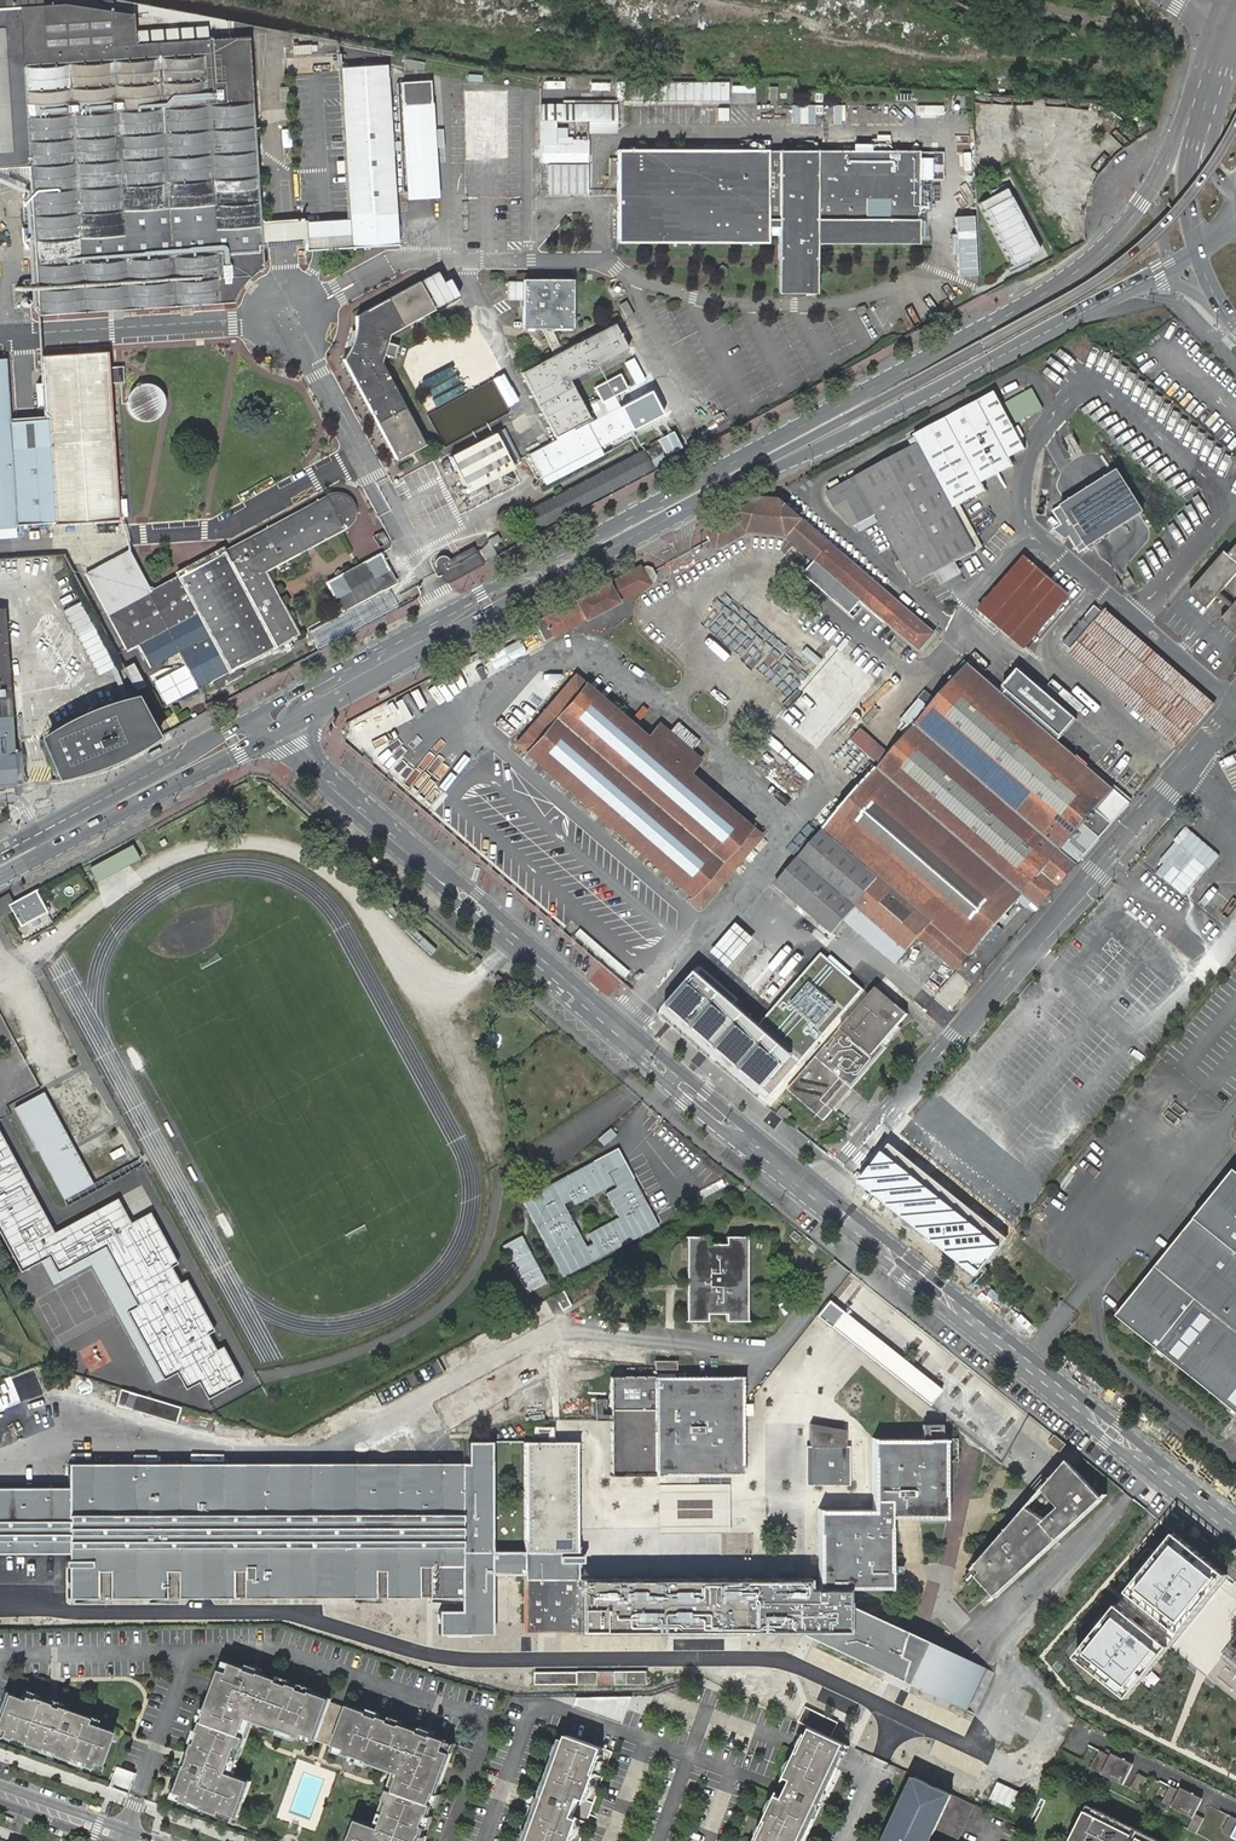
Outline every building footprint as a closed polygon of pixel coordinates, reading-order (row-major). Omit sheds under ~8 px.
[(29,167),(39,315),(116,310),(122,309),(234,302),(237,293),(244,283),(252,276),(263,268),(248,37),(135,44),(134,15),(64,4),(42,5),(42,0),(0,0),(0,169),(29,167)] [(162,36),(161,28),(141,30),(141,38),(162,36)] [(339,68),(350,234),(351,247),(398,244),(392,155),(390,119),(386,66),(341,68),(339,68)] [(401,81),(408,175),(409,198),(438,196),(436,173),(430,78),(401,81)] [(617,104),(539,105),(539,118),(539,163),(589,162),(589,156),(589,144),(589,140),(571,140),(571,144),(556,144),(555,122),(589,122),(589,131),(603,130),(617,130),(617,122),(617,104)] [(399,118),(390,119),(392,155),(402,155),(399,118)] [(778,257),(815,257),(816,241),(918,241),(918,152),(775,151),(766,151),(619,151),(619,159),(618,182),(619,196),(619,241),(766,241),(766,225),(778,225),(778,257)] [(589,177),(589,165),(576,165),(576,177),(589,177)] [(1005,187),(978,202),(1012,266),(1039,250),(1005,187)] [(351,247),(350,234),(324,235),(306,236),(307,250),(323,249),(351,247)] [(816,291),(815,257),(778,257),(778,262),(778,291),(816,291)] [(523,328),(541,329),(552,329),(573,328),(573,280),(523,280),(523,301),(523,308),(523,328)] [(350,347),(343,360),(396,459),(423,444),(380,362),(383,354),(389,356),(394,358),(398,345),(387,342),(389,335),(434,309),(419,281),(356,316),(356,324),(353,337),(350,347)] [(563,350),(555,354),(522,371),(555,435),(590,418),(570,379),(629,349),(616,323),(563,350)] [(1159,330),(1167,346),(1181,339),(1173,323),(1159,330)] [(544,334),(555,354),(563,350),(554,335),(552,329),(541,329),(544,334)] [(46,419),(52,524),(119,519),(110,384),(124,383),(122,366),(109,367),(107,352),(42,356),(44,383),(37,383),(39,407),(45,406),(46,419)] [(17,526),(5,359),(0,360),(0,527),(17,526)] [(127,399),(127,405),(129,411),(133,416),(139,419),(145,421),(151,420),(157,418),(162,413),(165,407),(166,401),(165,395),(161,389),(156,385),(150,383),(144,382),(138,384),(133,388),(129,393),(127,399)] [(620,407),(632,430),(662,413),(649,391),(620,407)] [(865,491),(878,515),(902,561),(897,564),(901,572),(906,569),(915,585),(939,571),(952,565),(976,551),(976,549),(981,546),(976,536),(970,539),(954,508),(987,490),(983,482),(1014,465),(1010,457),(1026,449),(995,393),(914,436),(918,444),(895,456),(881,464),(857,476),(827,493),(835,507),(848,500),(865,491)] [(620,407),(592,422),(557,439),(552,441),(529,452),(541,476),(546,483),(636,436),(632,430),(620,407)] [(590,418),(555,435),(557,439),(592,422),(590,418)] [(11,420),(17,526),(52,524),(46,419),(11,420)] [(513,467),(495,431),(447,455),(466,491),(513,467)] [(664,454),(666,457),(682,449),(673,431),(649,444),(651,447),(644,452),(546,503),(523,514),(532,532),(652,468),(649,462),(664,454)] [(668,460),(666,457),(664,454),(649,462),(652,468),(668,460)] [(1119,469),(1055,510),(1080,553),(1146,510),(1119,469)] [(654,470),(621,487),(626,495),(658,478),(654,470)] [(861,524),(878,515),(865,491),(848,500),(861,524)] [(184,573),(182,569),(177,573),(178,576),(150,591),(129,551),(86,574),(127,650),(138,644),(151,667),(178,652),(197,688),(297,635),(299,634),(265,571),(349,526),(353,521),(354,518),(355,512),(354,506),(349,498),(344,495),(341,494),(335,493),(329,495),(225,551),(223,548),(216,552),(217,555),(184,573)] [(731,516),(707,529),(716,544),(747,527),(749,531),(787,535),(792,531),(818,553),(814,558),(920,650),(935,634),(912,614),(877,584),(867,575),(874,568),(832,530),(825,539),(807,523),(815,513),(805,505),(802,507),(787,494),(781,501),(762,499),(731,516)] [(747,527),(716,544),(718,548),(744,534),(749,531),(747,527)] [(787,535),(814,558),(818,553),(792,531),(787,535)] [(658,575),(667,592),(720,564),(711,547),(658,575)] [(1230,555),(1203,587),(1216,598),(1225,588),(1235,597),(1235,548),(1230,555)] [(487,562),(495,557),(490,549),(482,553),(483,554),(487,562)] [(216,552),(182,569),(184,573),(217,555),(216,552)] [(445,581),(448,582),(449,582),(487,562),(483,554),(478,556),(476,552),(446,567),(444,563),(435,567),(442,579),(445,581)] [(357,566),(326,582),(342,611),(396,583),(391,575),(380,555),(357,566)] [(972,616),(1019,657),(1072,596),(1025,555),(972,616)] [(543,617),(534,621),(545,641),(553,636),(585,619),(617,601),(649,584),(639,565),(607,582),(575,599),(543,617)] [(1216,705),(1105,609),(1102,613),(1095,607),(1064,643),(1072,650),(1070,653),(1179,747),(1216,705)] [(9,699),(3,608),(0,608),(0,699),(9,699)] [(365,625),(382,616),(381,612),(377,608),(361,617),(361,621),(363,624),(365,625)] [(871,670),(895,640),(866,617),(842,646),(871,670)] [(133,663),(123,668),(135,691),(145,685),(133,663)] [(952,683),(888,758),(881,766),(891,774),(889,777),(1023,893),(1040,908),(1078,864),(1077,863),(1130,803),(969,664),(952,683)] [(649,673),(643,679),(651,689),(657,684),(649,673)] [(888,673),(846,731),(855,738),(897,679),(888,673)] [(689,897),(700,906),(723,879),(761,835),(689,773),(701,760),(691,751),(699,742),(678,723),(670,733),(659,724),(647,738),(576,676),(516,744),(585,803),(580,808),(595,820),(599,815),(691,895),(689,897)] [(146,745),(160,736),(136,693),(110,700),(80,712),(59,724),(42,738),(57,778),(83,773),(109,765),(129,754),(146,745)] [(11,716),(9,699),(0,699),(0,717),(11,716)] [(15,783),(11,716),(0,717),(0,784),(15,783)] [(891,774),(881,766),(862,787),(826,829),(778,884),(833,932),(844,919),(856,905),(908,950),(920,935),(932,921),(969,952),(970,954),(1023,893),(889,777),(891,774)] [(139,858),(132,845),(89,868),(96,882),(139,858)] [(13,901),(7,905),(9,908),(10,907),(20,926),(47,912),(35,890),(37,890),(37,889),(13,901)] [(0,897),(0,916),(11,910),(10,907),(9,908),(7,905),(13,901),(8,892),(0,897)] [(896,964),(908,950),(856,905),(844,919),(896,964)] [(956,967),(969,952),(932,921),(920,935),(956,967)] [(713,954),(734,968),(756,936),(735,922),(713,954)] [(864,989),(820,951),(757,1026),(692,970),(661,1005),(769,1096),(864,989)] [(481,961),(476,956),(472,960),(477,965),(481,961)] [(946,1016),(973,985),(958,972),(931,1004),(946,1016)] [(501,979),(496,974),(493,979),(498,983),(501,979)] [(788,1089),(824,1120),(833,1110),(821,1100),(840,1078),(851,1088),(886,1048),(882,1044),(908,1014),(876,987),(840,1028),(788,1089)] [(473,1025),(477,1042),(484,1040),(480,1023),(473,1025)] [(44,1091),(14,1107),(64,1199),(94,1184),(44,1091)] [(24,1272),(53,1257),(60,1270),(110,1244),(141,1303),(130,1309),(167,1380),(180,1373),(189,1390),(204,1382),(212,1397),(244,1381),(225,1345),(216,1350),(207,1333),(215,1329),(188,1278),(181,1282),(173,1268),(179,1263),(153,1214),(131,1226),(118,1202),(55,1235),(0,1131),(0,1227),(24,1272)] [(524,1203),(562,1274),(658,1220),(616,1149),(524,1203)] [(1118,1314),(1235,1411),(1235,1170),(1118,1314)] [(750,1188),(740,1181),(732,1190),(737,1195),(750,1188)] [(547,1283),(522,1235),(501,1246),(526,1293),(547,1283)] [(743,1320),(742,1236),(726,1236),(726,1243),(707,1243),(707,1235),(690,1235),(690,1320),(707,1320),(707,1313),(726,1313),(726,1321),(743,1320)] [(942,1389),(828,1299),(816,1315),(929,1405),(942,1389)] [(611,1414),(611,1420),(611,1475),(743,1475),(742,1415),(752,1415),(752,1403),(743,1403),(743,1375),(676,1376),(676,1361),(654,1361),(655,1376),(611,1376),(611,1414)] [(81,1378),(75,1397),(207,1435),(212,1416),(81,1378)] [(2,1439),(39,1426),(24,1384),(0,1392),(0,1433),(2,1439)] [(595,1420),(611,1420),(611,1414),(606,1414),(606,1398),(595,1398),(595,1420)] [(809,1625),(902,1668),(906,1651),(899,1647),(904,1631),(904,1629),(846,1604),(846,1588),(890,1588),(890,1517),(945,1517),(945,1439),(926,1439),(926,1434),(942,1434),(941,1424),(921,1424),(921,1439),(872,1439),(873,1510),(818,1510),(819,1587),(822,1587),(822,1590),(822,1592),(822,1600),(822,1601),(809,1600),(809,1625)] [(577,1491),(576,1441),(554,1441),(553,1437),(553,1426),(545,1426),(533,1425),(534,1436),(548,1436),(548,1441),(523,1441),(524,1552),(577,1552),(577,1504),(577,1491)] [(1066,1444),(1055,1435),(1048,1443),(1060,1452),(1066,1444)] [(850,1440),(804,1440),(804,1486),(850,1486),(850,1440)] [(427,1596),(454,1596),(460,1596),(460,1611),(437,1611),(437,1633),(489,1634),(491,1441),(468,1441),(468,1464),(462,1464),(396,1464),(325,1464),(314,1464),(193,1464),(185,1464),(151,1464),(140,1464),(69,1464),(69,1486),(69,1551),(69,1559),(69,1567),(69,1597),(231,1597),(236,1597),(253,1597),(258,1597),(308,1596),(317,1596),(323,1596),(352,1596),(404,1596),(410,1596),(427,1596)] [(1104,1500),(1068,1462),(973,1570),(999,1597),(1104,1500)] [(729,1500),(729,1483),(658,1483),(658,1487),(658,1532),(661,1532),(711,1532),(720,1532),(729,1532),(729,1506),(729,1500)] [(69,1486),(0,1486),(0,1552),(69,1551),(69,1486)] [(725,1533),(724,1552),(753,1552),(753,1534),(725,1533)] [(1233,1579),(1178,1534),(1077,1658),(1132,1703),(1233,1579)] [(577,1552),(524,1552),(524,1572),(577,1572),(577,1552)] [(524,1631),(743,1631),(743,1601),(822,1601),(822,1590),(807,1590),(807,1578),(577,1578),(577,1572),(524,1572),(524,1631)] [(384,1629),(429,1630),(430,1600),(384,1600),(384,1629)] [(902,1668),(809,1625),(809,1600),(743,1601),(743,1631),(796,1631),(965,1710),(968,1704),(914,1679),(923,1640),(904,1631),(899,1647),(906,1651),(902,1668)] [(923,1640),(914,1679),(968,1704),(978,1708),(994,1673),(923,1640)] [(175,1797),(238,1820),(252,1781),(234,1774),(254,1720),(316,1743),(317,1740),(333,1746),(332,1748),(396,1772),(376,1825),(358,1819),(351,1840),(421,1840),(456,1744),(348,1704),(347,1707),(331,1701),(332,1699),(225,1660),(175,1797)] [(508,1668),(509,1684),(535,1684),(535,1667),(508,1668)] [(598,1672),(535,1672),(535,1685),(598,1684),(598,1672)] [(647,1672),(616,1672),(616,1685),(647,1685),(647,1672)] [(0,1703),(0,1734),(7,1737),(8,1734),(20,1738),(19,1741),(37,1748),(39,1745),(50,1749),(49,1752),(67,1758),(68,1755),(80,1760),(79,1763),(89,1766),(91,1761),(98,1763),(110,1730),(85,1720),(86,1715),(29,1694),(29,1697),(21,1694),(21,1697),(4,1691),(0,1703)] [(608,1715),(625,1719),(630,1702),(613,1697),(608,1715)] [(807,1705),(801,1721),(815,1726),(821,1711),(807,1705)] [(816,1730),(811,1739),(841,1754),(846,1744),(816,1730)] [(7,1737),(6,1739),(19,1743),(19,1741),(20,1738),(8,1734),(7,1737)] [(933,1769),(942,1741),(923,1735),(914,1763),(933,1769)] [(530,1840),(572,1840),(580,1820),(574,1817),(580,1799),(587,1801),(597,1776),(594,1775),(604,1749),(569,1736),(560,1760),(555,1759),(547,1782),(551,1784),(541,1809),(537,1808),(528,1832),(533,1833),(530,1840)] [(947,1738),(932,1772),(973,1789),(985,1761),(968,1754),(971,1749),(947,1738)] [(807,1747),(804,1755),(834,1769),(837,1763),(841,1754),(811,1739),(807,1747)] [(37,1748),(37,1750),(48,1754),(49,1752),(50,1749),(39,1745),(37,1748)] [(1132,1767),(1100,1750),(1091,1769),(1123,1785),(1132,1767)] [(802,1837),(806,1839),(816,1817),(812,1816),(823,1791),(828,1793),(838,1771),(834,1769),(804,1755),(802,1754),(790,1779),(797,1783),(788,1801),(781,1797),(770,1822),(772,1823),(764,1840),(800,1840),(802,1837)] [(67,1758),(66,1761),(79,1765),(79,1763),(80,1760),(68,1755),(67,1758)] [(89,1766),(88,1769),(95,1771),(98,1763),(91,1761),(89,1766)] [(1149,1775),(1140,1770),(1131,1789),(1139,1793),(1149,1775)] [(114,1772),(108,1786),(128,1794),(134,1779),(114,1772)] [(915,1777),(885,1840),(956,1840),(973,1804),(915,1777)] [(1201,1802),(1171,1786),(1163,1801),(1194,1816),(1188,1828),(1196,1833),(1204,1819),(1195,1814),(1201,1802)] [(1088,1806),(1071,1840),(1158,1840),(1088,1806)] [(1232,1816),(1224,1831),(1235,1837),(1235,1819),(1232,1816)]
